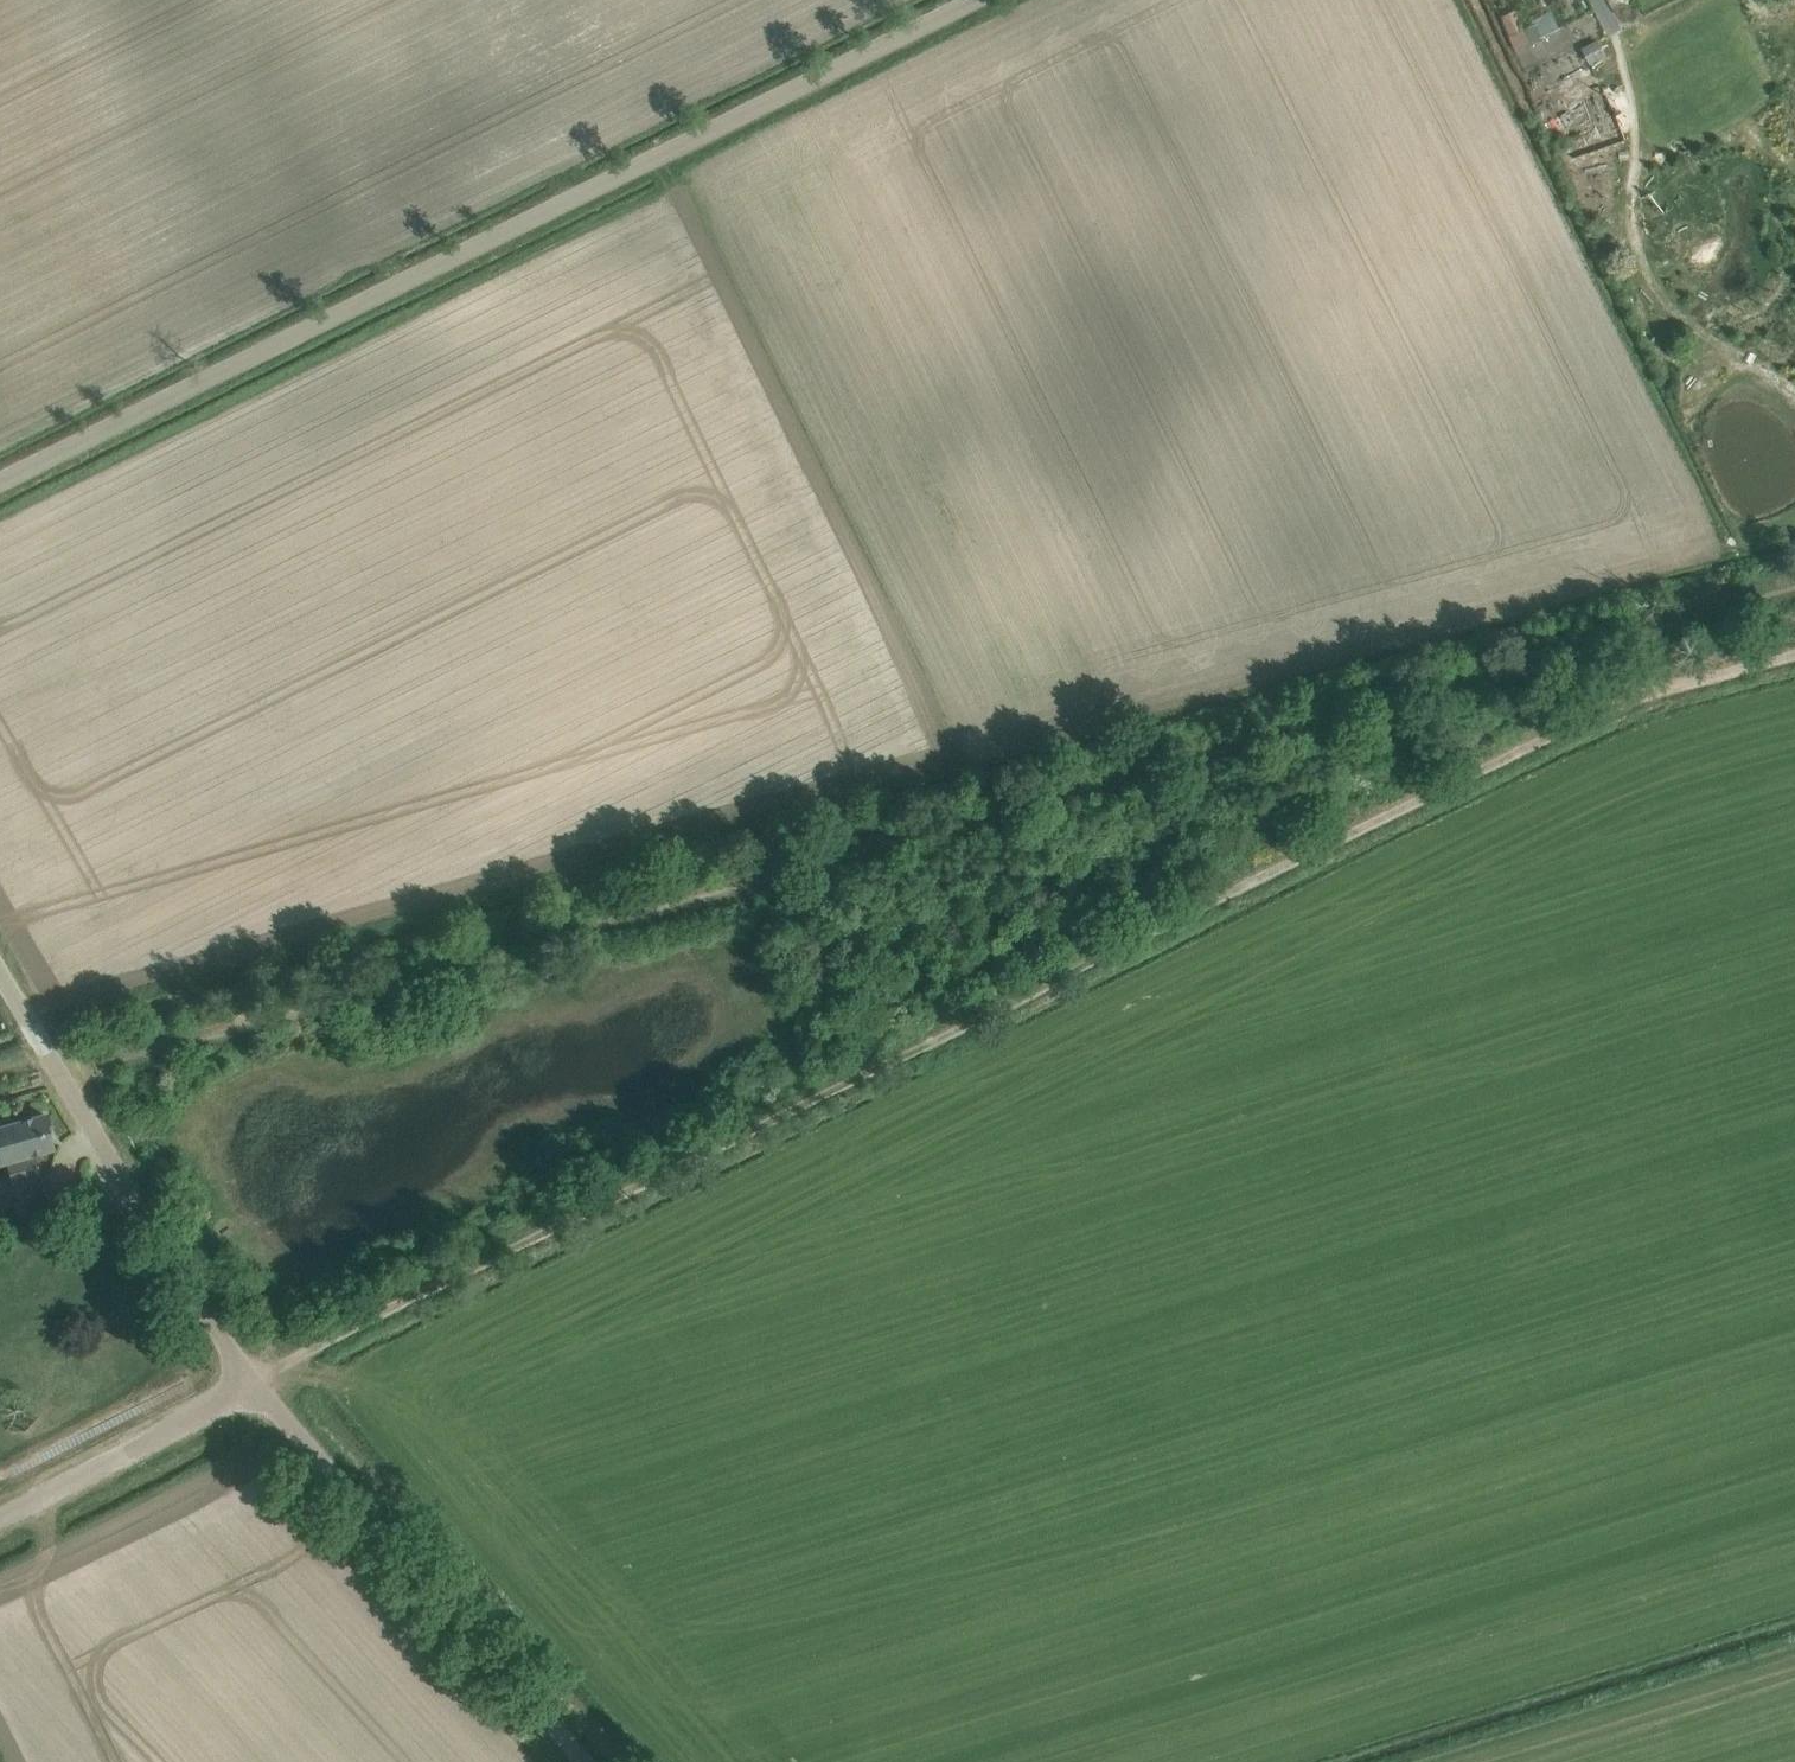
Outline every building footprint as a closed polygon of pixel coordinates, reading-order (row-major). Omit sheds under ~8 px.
[(1516,12),(1502,18),(1510,35),(1523,29),(1516,12)] [(1540,38),(1559,29),(1551,12),(1532,21),(1540,38)] [(1597,40),(1582,48),(1591,64),(1605,57),(1597,40)] [(7,1161),(8,1164),(6,1164),(12,1183),(41,1175),(35,1156),(34,1156),(33,1154),(51,1149),(48,1136),(51,1135),(45,1114),(33,1117),(10,1124),(9,1119),(0,1121),(0,1163),(7,1161)]
